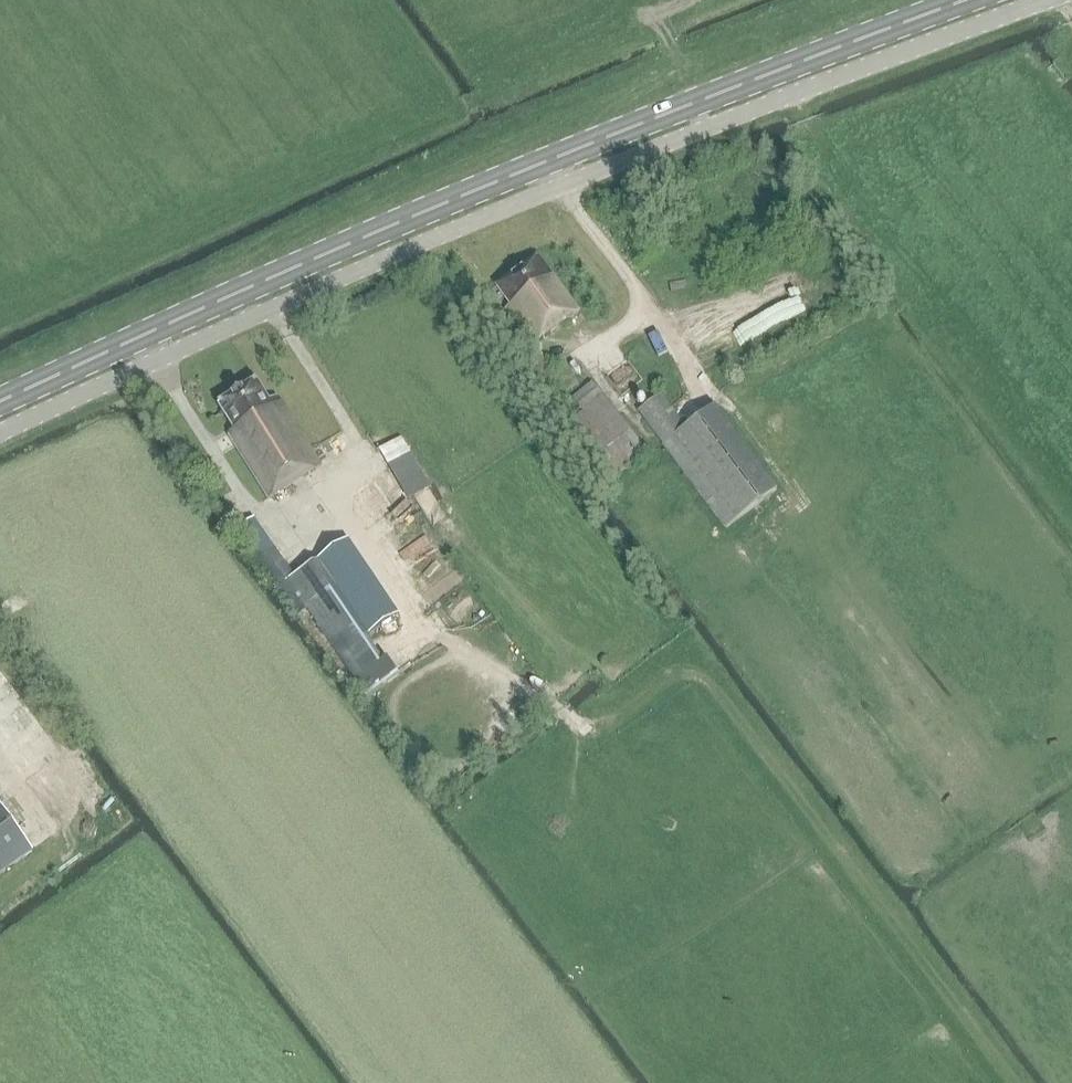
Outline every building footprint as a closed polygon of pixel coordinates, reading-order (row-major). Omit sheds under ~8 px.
[(505,309),(532,346),(578,312),(537,256),(496,286),(510,305),(505,309)] [(793,279),(772,289),(783,313),(804,304),(793,279)] [(494,320),(503,314),(498,306),(488,313),(494,320)] [(577,383),(563,362),(551,371),(536,350),(519,363),(548,403),(577,383)] [(268,401),(255,381),(218,405),(234,431),(227,435),(267,500),(320,467),(276,396),(268,401)] [(571,400),(581,412),(560,430),(605,485),(643,454),(622,425),(623,425),(591,384),(571,400)] [(770,491),(711,408),(682,430),(658,397),(636,413),(718,528),(770,491)] [(376,449),(405,499),(429,484),(400,435),(376,449)] [(417,493),(435,520),(448,512),(430,485),(417,493)] [(409,512),(387,532),(396,542),(418,522),(409,512)] [(240,532),(258,558),(257,559),(277,587),(297,618),(308,611),(354,680),(385,660),(368,634),(397,614),(348,541),(318,561),(317,559),(289,579),(289,572),(254,522),(240,532)] [(385,660),(354,680),(366,697),(398,676),(386,659),(385,660)] [(30,850),(0,809),(0,872),(30,850)]
